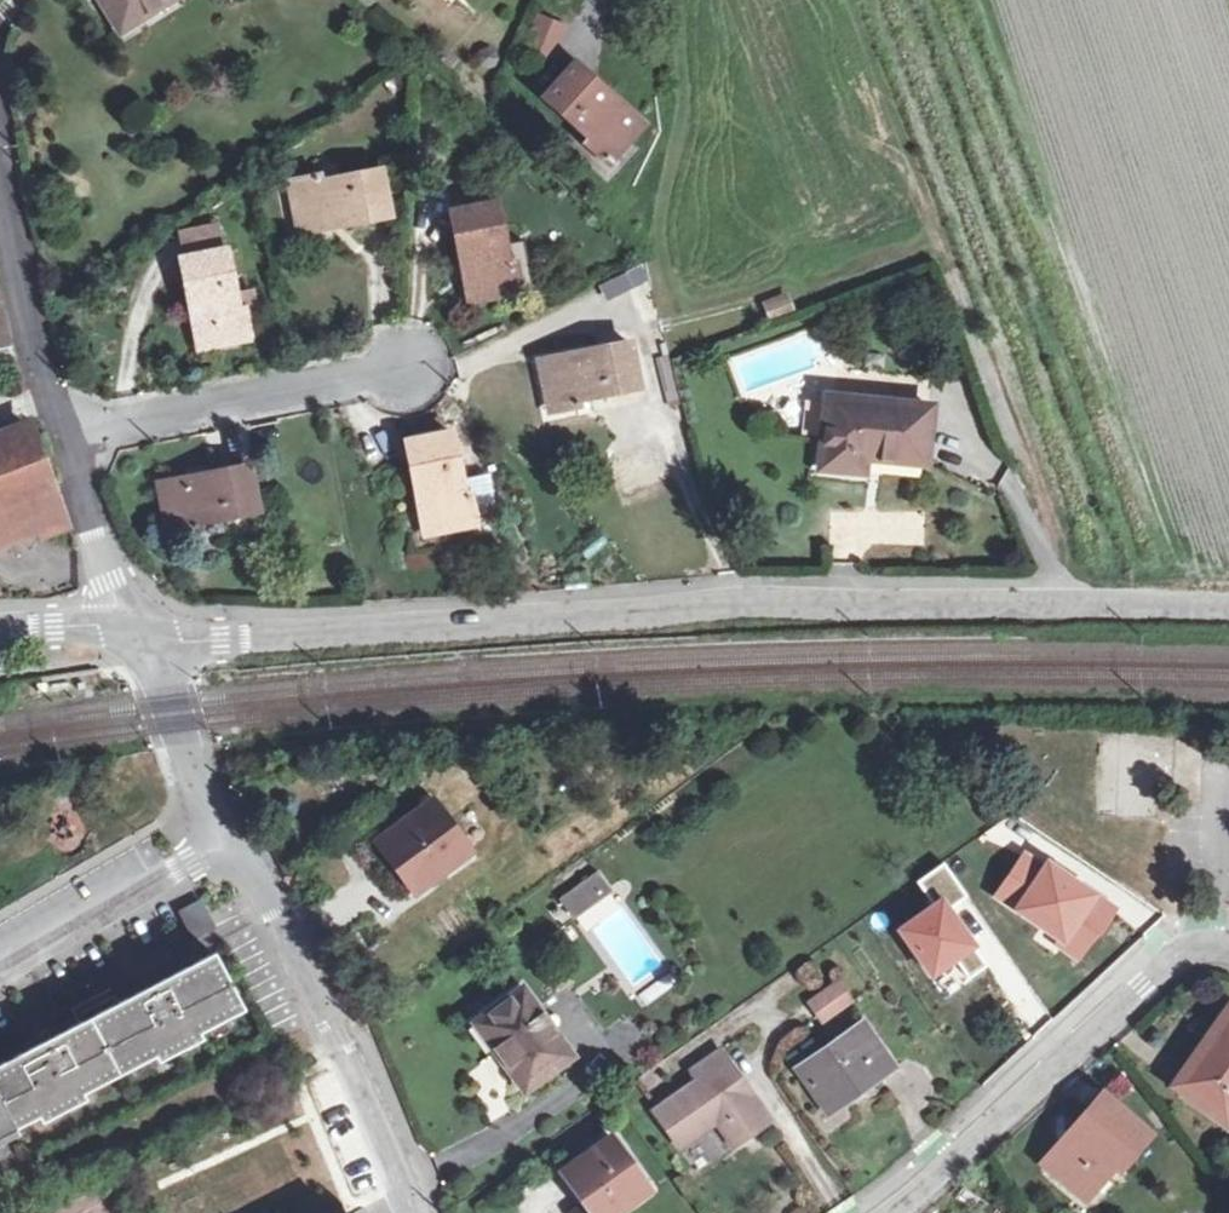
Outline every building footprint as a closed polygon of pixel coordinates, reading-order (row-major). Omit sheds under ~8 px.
[(123,29),(169,0),(105,0),(123,29)] [(370,8),(378,0),(361,0),(370,8)] [(535,12),(520,48),(552,62),(567,26),(535,12)] [(641,124),(576,65),(546,97),(592,140),(588,144),(609,163),(641,124)] [(319,184),(317,178),(291,183),(300,231),(387,215),(379,173),(319,184)] [(518,289),(513,263),(508,265),(496,205),(453,213),(469,299),(518,289)] [(237,313),(225,252),(183,259),(198,347),(247,338),(243,312),(237,313)] [(608,298),(645,283),(640,269),(602,284),(608,298)] [(789,310),(784,296),(767,302),(771,316),(789,310)] [(8,344),(0,314),(0,346),(8,344)] [(550,410),(578,405),(577,399),(638,386),(628,343),(541,361),(550,410)] [(931,406),(827,397),(822,465),(855,468),(856,452),(926,460),(931,406)] [(451,435),(407,442),(426,534),(475,524),(470,497),(463,498),(451,435)] [(161,484),(170,532),(197,528),(196,521),(257,509),(248,468),(161,484)] [(66,519),(54,486),(21,498),(33,531),(66,519)] [(473,848),(448,816),(433,797),(372,845),(401,883),(408,878),(418,890),(473,848)] [(623,877),(613,864),(578,889),(587,903),(623,877)] [(214,928),(200,900),(179,911),(193,938),(214,928)] [(13,1128),(242,1007),(213,953),(157,980),(153,974),(149,972),(139,977),(137,984),(140,990),(53,1035),(49,1028),(42,1026),(34,1031),(32,1037),(35,1044),(0,1062),(0,1103),(13,1128)] [(839,978),(811,998),(823,1015),(851,996),(839,978)] [(522,990),(484,1016),(500,1040),(494,1045),(524,1088),(569,1054),(522,990)] [(1193,1060),(1200,1064),(1182,1088),(1222,1117),(1228,1108),(1228,1010),(1193,1060)] [(500,1040),(484,1016),(477,1021),(494,1045),(500,1040)] [(892,1067),(863,1024),(799,1068),(829,1111),(892,1067)] [(698,1080),(654,1110),(679,1147),(724,1116),(741,1141),(770,1121),(722,1050),(692,1071),(698,1080)] [(1176,1085),(1182,1088),(1200,1064),(1193,1060),(1176,1085)] [(1077,1134),(1068,1143),(1063,1140),(1043,1163),(1084,1199),(1115,1162),(1119,1164),(1144,1134),(1103,1099),(1074,1131),(1077,1134)] [(0,1103),(0,1135),(13,1128),(0,1103)] [(647,1187),(609,1136),(563,1172),(593,1212),(611,1212),(647,1187)]
